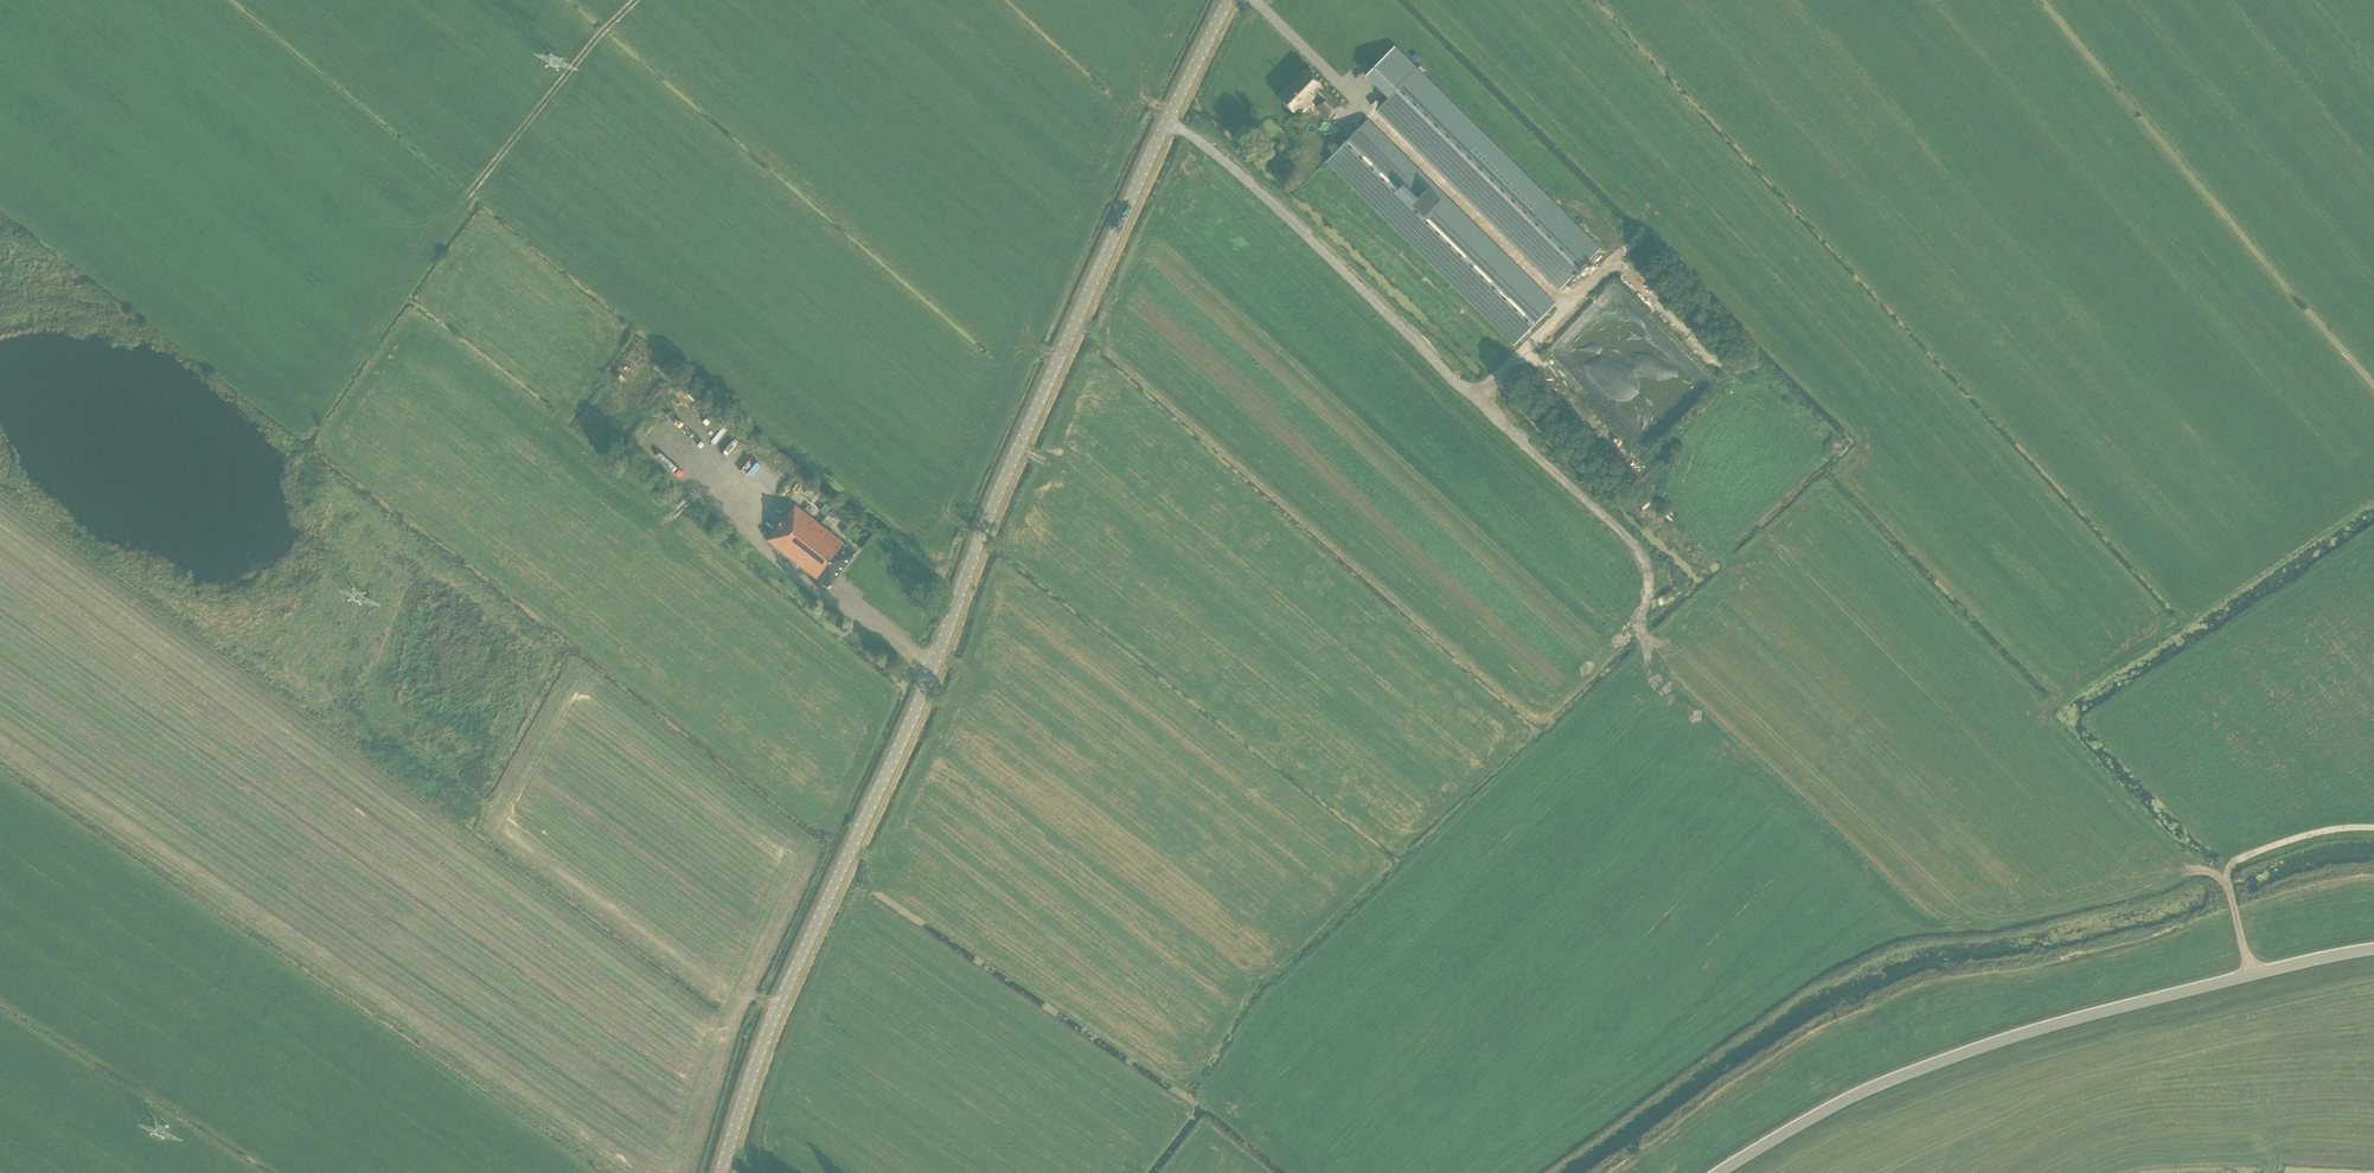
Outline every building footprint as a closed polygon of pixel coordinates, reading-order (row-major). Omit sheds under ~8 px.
[(1600,248),(1395,46),(1366,75),(1389,97),(1376,110),(1559,290),(1600,248)] [(1329,117),(1340,105),(1305,71),(1280,96),(1297,113),(1314,95),(1321,102),(1317,106),(1329,117)] [(1555,303),(1511,260),(1367,119),(1326,161),(1514,345),(1555,303)] [(829,588),(856,552),(846,544),(845,546),(842,544),(843,542),(795,505),(768,540),(829,588)]
